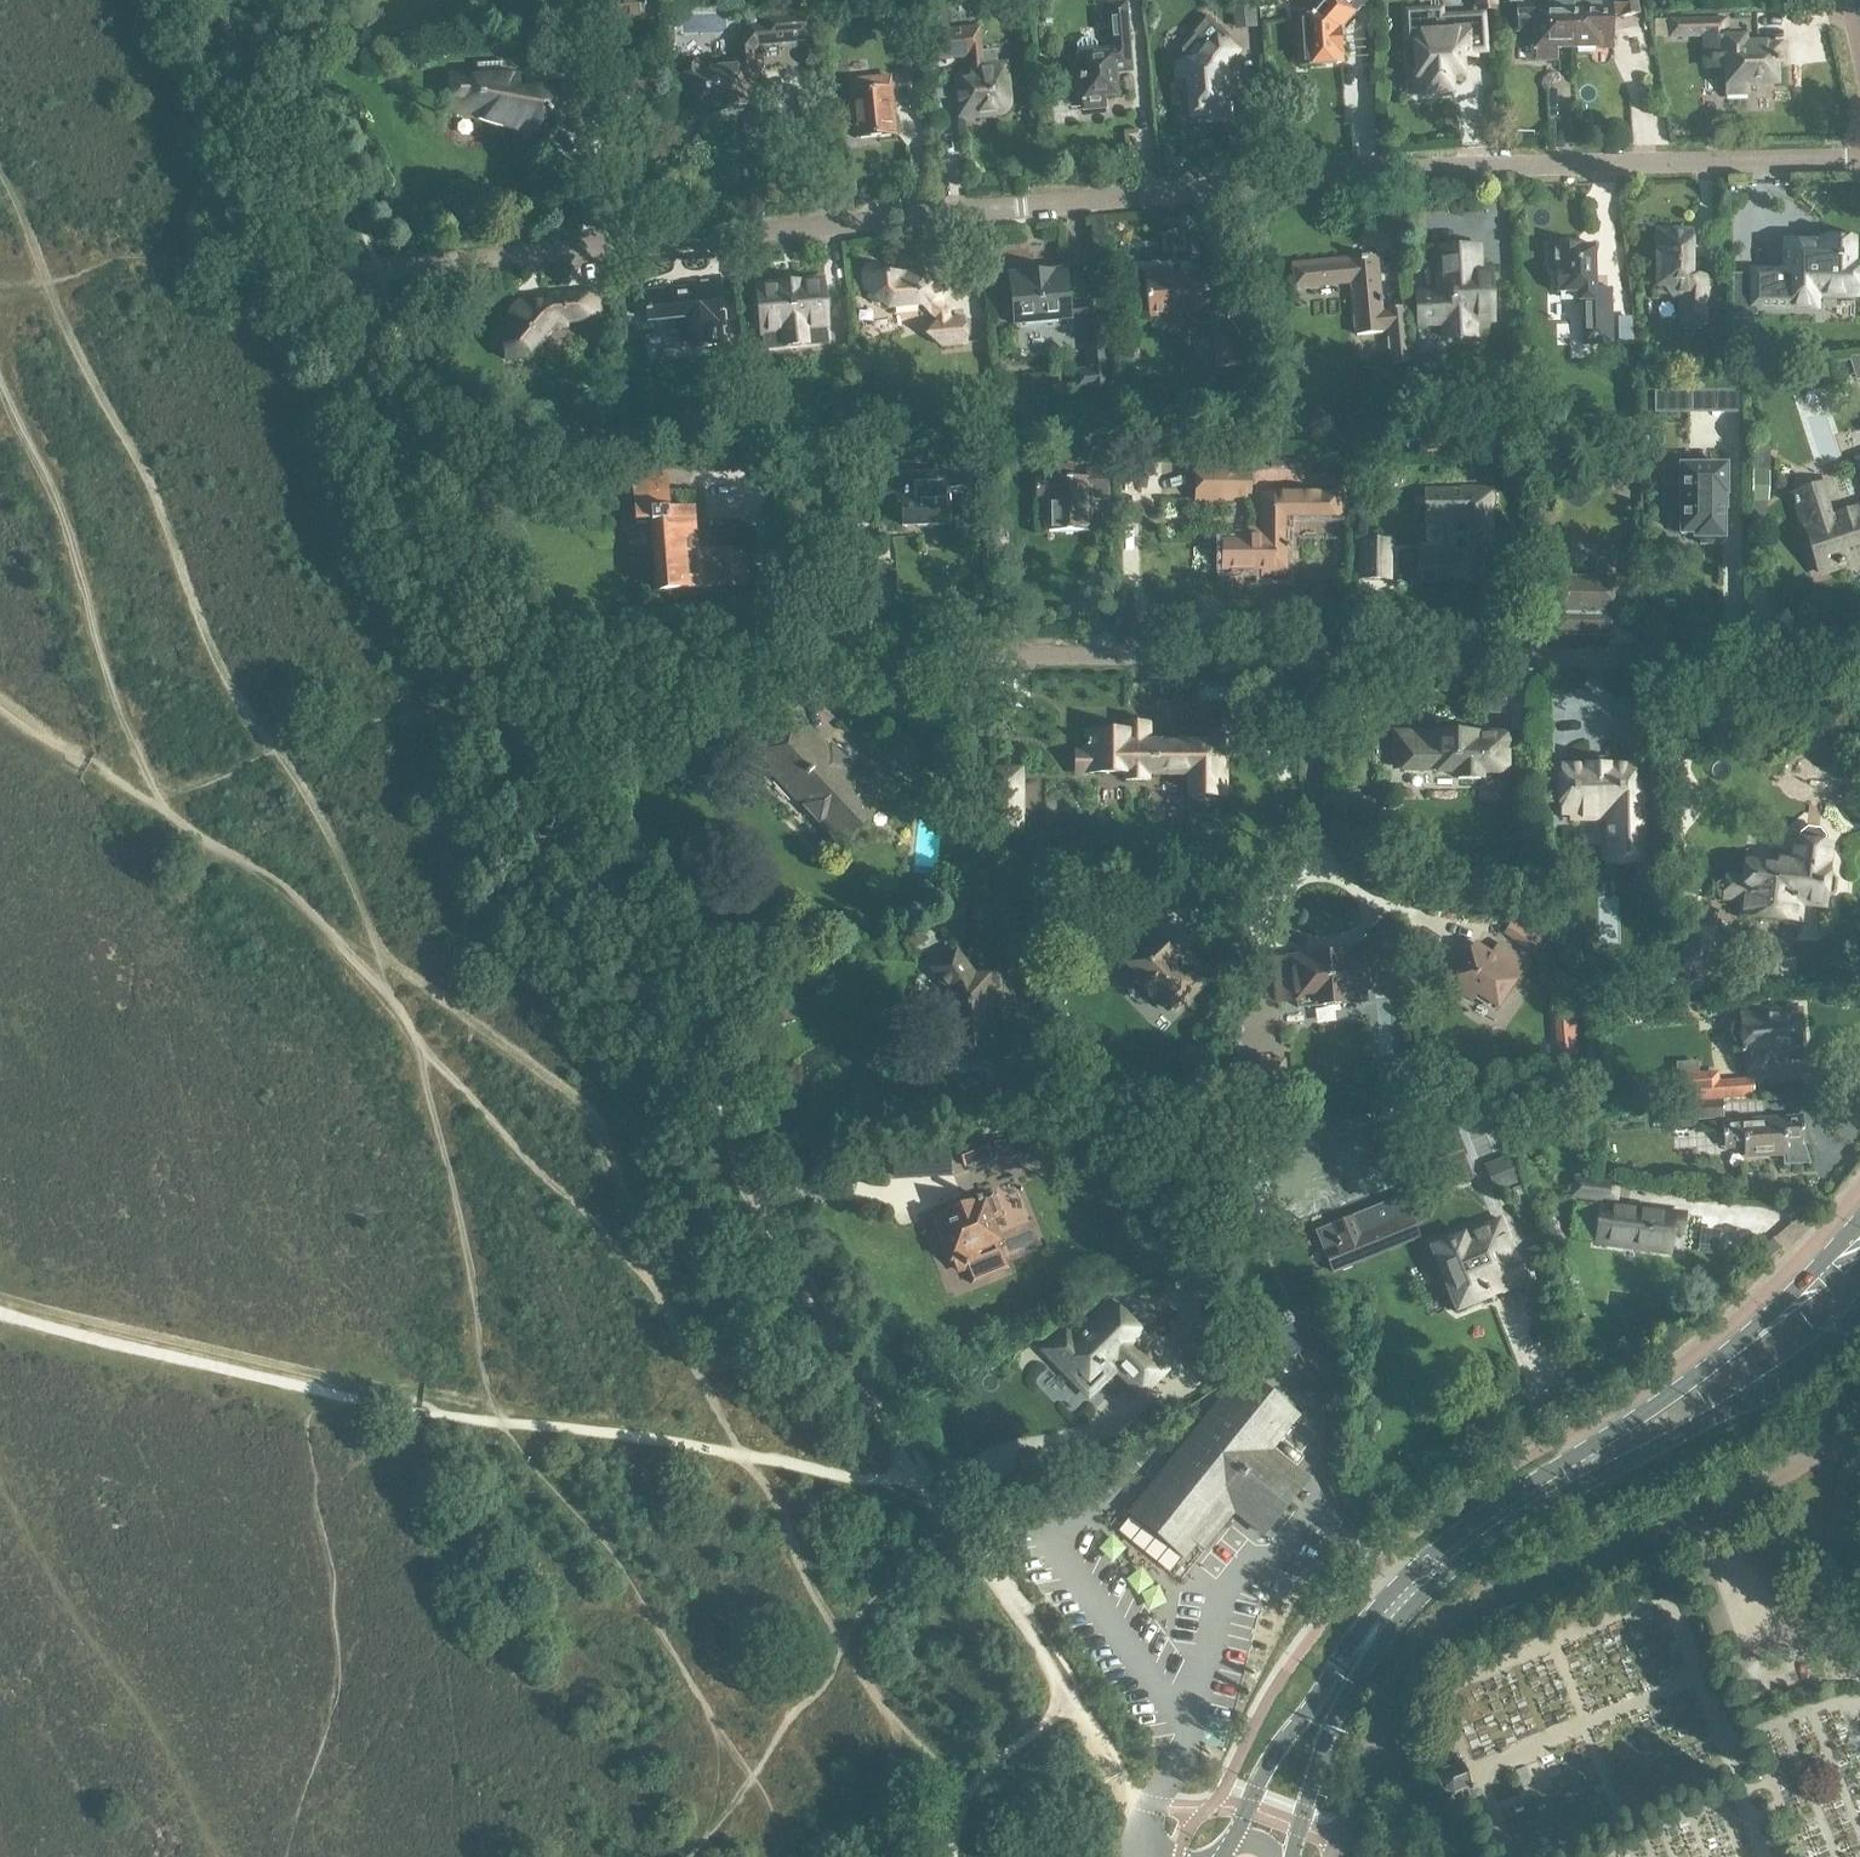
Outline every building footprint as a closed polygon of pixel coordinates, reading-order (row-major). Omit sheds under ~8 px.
[(611,24),(653,21),(651,0),(609,0),(611,24)] [(1236,30),(1257,27),(1255,0),(1233,0),(1236,30)] [(1297,18),(1299,41),(1301,62),(1301,66),(1341,63),(1338,28),(1352,11),(1356,14),(1361,7),(1371,7),(1370,0),(1321,0),(1307,17),(1297,18)] [(1498,0),(1474,0),(1475,7),(1476,7),(1477,12),(1497,11),(1497,7),(1499,6),(1498,0)] [(1516,3),(1516,32),(1534,32),(1534,60),(1557,59),(1556,49),(1573,49),(1572,3),(1572,0),(1505,0),(1505,3),(1516,3)] [(1573,49),(1611,49),(1611,14),(1620,15),(1621,18),(1640,14),(1637,0),(1611,0),(1611,2),(1572,3),(1573,49)] [(1130,71),(1128,56),(1129,56),(1124,3),(1105,5),(1109,49),(1098,51),(1097,43),(1091,38),(1082,39),(1077,44),(1078,57),(1068,58),(1070,81),(1080,80),(1083,110),(1104,107),(1104,98),(1114,97),(1112,73),(1130,71)] [(669,9),(653,11),(654,21),(656,46),(658,46),(675,45),(673,18),(670,19),(669,9)] [(695,60),(679,79),(687,86),(689,111),(751,105),(749,85),(757,84),(755,70),(765,70),(764,57),(754,58),(753,52),(759,45),(818,39),(815,9),(759,15),(758,15),(759,25),(749,26),(733,46),(734,61),(726,61),(726,68),(707,70),(695,60)] [(1179,61),(1177,61),(1178,80),(1186,79),(1190,117),(1205,115),(1205,120),(1229,118),(1224,64),(1235,51),(1225,43),(1230,37),(1205,16),(1190,34),(1191,35),(1179,50),(1179,61)] [(1417,94),(1448,92),(1447,75),(1461,74),(1460,59),(1474,58),(1473,37),(1477,35),(1475,17),(1458,18),(1458,23),(1443,24),(1444,32),(1441,32),(1440,17),(1413,19),(1413,34),(1417,94)] [(1727,18),(1668,19),(1668,37),(1668,39),(1704,38),(1705,70),(1726,70),(1726,95),(1746,95),(1746,86),(1775,86),(1774,65),(1777,65),(1777,48),(1747,49),(1747,35),(1728,36),(1727,18)] [(955,82),(959,117),(1008,112),(1003,63),(984,65),(980,27),(929,32),(932,63),(968,59),(970,81),(955,82)] [(478,74),(448,76),(450,112),(511,131),(524,143),(549,115),(559,125),(582,100),(606,97),(629,119),(644,103),(621,81),(564,83),(554,95),(547,102),(539,94),(525,95),(524,77),(507,78),(505,62),(477,63),(478,74)] [(884,77),(849,81),(854,138),(894,134),(889,89),(885,90),(884,77)] [(1691,232),(1658,232),(1657,295),(1679,295),(1679,296),(1682,296),(1681,324),(1706,325),(1706,277),(1690,276),(1691,232)] [(1818,297),(1854,297),(1854,286),(1857,286),(1857,264),(1855,264),(1855,240),(1784,239),(1783,269),(1750,268),(1749,276),(1734,275),(1734,314),(1756,315),(1756,308),(1819,310),(1818,297)] [(1548,245),(1548,268),(1555,268),(1556,293),(1578,292),(1578,301),(1582,301),(1582,326),(1583,346),(1613,345),(1612,326),(1612,311),(1612,288),(1595,289),(1594,245),(1577,245),(1573,241),(1563,241),(1559,245),(1548,245)] [(1478,339),(1476,322),(1491,321),(1488,259),(1467,260),(1467,248),(1435,250),(1437,291),(1415,293),(1417,327),(1440,326),(1442,341),(1478,339)] [(1352,283),(1357,335),(1384,332),(1377,257),(1293,266),(1295,289),(1352,283)] [(884,276),(882,269),(879,266),(876,266),(874,265),(872,266),(869,266),(865,269),(863,272),(864,278),(860,278),(862,290),(885,310),(918,307),(936,322),(926,335),(940,349),(967,346),(961,317),(951,319),(949,309),(940,301),(945,294),(919,272),(884,276)] [(1089,370),(1074,371),(1075,393),(1110,389),(1102,303),(1066,307),(1062,271),(1010,276),(1014,324),(1084,318),(1089,370)] [(1198,325),(1216,323),(1221,369),(1242,366),(1236,307),(1210,310),(1206,273),(1170,277),(1169,271),(1144,274),(1149,317),(1190,313),(1190,318),(1198,325)] [(830,330),(825,278),(755,284),(759,335),(780,334),(781,349),(810,346),(809,332),(830,330)] [(687,319),(690,350),(727,346),(724,311),(715,312),(712,280),(685,283),(685,289),(642,293),(645,323),(687,319)] [(1001,288),(990,289),(992,305),(1003,303),(1001,288)] [(549,329),(565,327),(565,323),(601,319),(598,292),(523,299),(493,335),(492,338),(491,341),(492,343),(492,345),(493,346),(495,348),(497,349),(499,350),(501,350),(502,350),(503,361),(524,359),(549,329)] [(1385,311),(1382,311),(1383,315),(1384,326),(1384,331),(1387,330),(1388,338),(1386,338),(1387,351),(1389,351),(1390,365),(1411,363),(1406,307),(1385,309),(1385,311)] [(1633,331),(1618,330),(1618,345),(1634,344),(1633,331)] [(748,380),(744,349),(722,351),(723,365),(718,365),(720,382),(748,380)] [(1746,385),(1746,359),(1724,359),(1724,385),(1746,385)] [(1655,392),(1655,413),(1691,412),(1691,392),(1655,392)] [(1014,429),(1004,430),(1005,442),(1015,441),(1014,429)] [(751,437),(736,439),(738,457),(753,456),(751,437)] [(1036,451),(1024,451),(1025,469),(1037,469),(1036,451)] [(1271,468),(1305,468),(1305,456),(1271,456),(1271,468)] [(901,512),(901,527),(950,526),(948,489),(972,489),(971,458),(948,459),(948,457),(935,458),(936,472),(891,473),(892,485),(878,485),(879,506),(896,506),(896,512),(901,512)] [(1250,498),(1249,462),(1195,464),(1196,504),(1225,503),(1235,498),(1250,498)] [(663,465),(632,468),(637,525),(650,524),(656,591),(745,584),(743,549),(695,553),(692,511),(666,514),(663,465)] [(1051,478),(1035,478),(1035,500),(1045,500),(1045,532),(1091,531),(1090,501),(1109,501),(1109,489),(1108,471),(1086,471),(1086,478),(1075,478),(1075,465),(1051,465),(1051,478)] [(1637,489),(1636,465),(1623,465),(1623,489),(1637,489)] [(1727,496),(1727,465),(1679,465),(1679,470),(1664,470),(1664,514),(1679,514),(1679,535),(1694,535),(1694,540),(1700,539),(1700,545),(1719,545),(1719,539),(1725,539),(1724,496),(1727,496)] [(1753,477),(1752,501),(1761,501),(1769,501),(1769,494),(1770,471),(1753,471),(1753,477)] [(1836,517),(1825,484),(1793,495),(1819,573),(1859,559),(1859,509),(1836,517)] [(1449,521),(1448,551),(1418,550),(1418,577),(1453,578),(1453,581),(1490,581),(1492,489),(1462,488),(1462,493),(1425,492),(1425,520),(1449,521)] [(1287,578),(1287,571),(1289,571),(1292,567),(1293,558),(1289,554),(1287,554),(1288,517),(1345,516),(1346,491),(1273,492),(1273,497),(1261,498),(1262,531),(1248,531),(1248,541),(1223,542),(1223,571),(1261,570),(1262,578),(1287,578)] [(1391,541),(1361,540),(1360,579),(1390,580),(1391,541)] [(1548,572),(1556,579),(1554,634),(1610,636),(1610,612),(1613,612),(1614,559),(1598,559),(1598,561),(1598,576),(1576,576),(1571,576),(1571,566),(1563,558),(1557,558),(1548,566),(1548,572)] [(873,799),(917,757),(899,738),(857,777),(856,776),(852,780),(841,769),(845,765),(828,748),(825,751),(792,715),(752,751),(777,778),(839,844),(878,808),(877,807),(879,805),(873,799)] [(1125,781),(1146,781),(1146,774),(1191,774),(1191,799),(1217,799),(1217,747),(1146,747),(1146,724),(1125,724),(1125,734),(1087,734),(1087,752),(1079,752),(1079,774),(1125,774),(1125,781)] [(1506,736),(1404,734),(1404,770),(1459,771),(1460,779),(1482,779),(1482,771),(1505,772),(1506,736)] [(1635,783),(1635,764),(1607,765),(1607,758),(1590,759),(1590,765),(1562,766),(1563,776),(1560,778),(1560,784),(1563,786),(1563,794),(1560,796),(1560,803),(1563,805),(1563,815),(1572,814),(1572,820),(1608,819),(1609,862),(1646,861),(1645,783),(1635,783)] [(1021,834),(1020,772),(993,773),(994,834),(1021,834)] [(1824,910),(1825,899),(1834,893),(1836,880),(1828,871),(1831,845),(1825,844),(1825,837),(1819,829),(1806,828),(1799,834),(1798,842),(1791,841),(1790,859),(1779,858),(1778,867),(1744,863),(1743,879),(1724,877),(1722,902),(1740,903),(1738,918),(1799,924),(1801,907),(1824,910)] [(952,876),(958,876),(961,872),(960,867),(956,864),(950,865),(948,868),(949,873),(952,876)] [(1052,884),(1038,869),(1026,881),(1040,895),(1052,884)] [(1503,934),(1534,955),(1548,934),(1517,913),(1503,934)] [(1141,976),(1134,983),(1150,998),(1156,992),(1173,1009),(1198,983),(1135,921),(1110,946),(1141,976)] [(1713,975),(1717,927),(1680,923),(1677,972),(1713,975)] [(928,939),(931,936),(923,924),(905,936),(915,949),(929,940),(928,939)] [(1474,946),(1449,984),(1472,999),(1476,992),(1497,1006),(1526,961),(1499,944),(1491,957),(1474,946)] [(957,948),(928,968),(944,991),(949,1037),(952,1061),(969,1059),(981,1058),(991,1056),(984,997),(1006,994),(1004,972),(975,974),(957,948)] [(1279,1000),(1300,999),(1301,1007),(1344,1004),(1343,995),(1367,993),(1364,953),(1276,960),(1279,1000)] [(1758,997),(1739,999),(1741,1026),(1745,1073),(1768,1071),(1767,1059),(1800,1056),(1796,1005),(1759,1009),(1758,997)] [(1576,1011),(1554,1012),(1557,1056),(1579,1054),(1576,1011)] [(1235,1101),(1289,1097),(1286,1058),(1271,1060),(1271,1056),(1247,1057),(1248,1061),(1232,1063),(1235,1101)] [(1677,1076),(1679,1103),(1755,1097),(1753,1078),(1720,1081),(1719,1071),(1699,1073),(1699,1075),(1677,1076)] [(1696,1127),(1695,1121),(1724,1119),(1723,1100),(1694,1102),(1663,1105),(1666,1129),(1696,1127)] [(1785,1163),(1807,1161),(1808,1163),(1809,1163),(1803,1145),(1801,1145),(1800,1141),(1803,1141),(1801,1117),(1721,1123),(1723,1147),(1743,1146),(1743,1156),(1784,1153),(1785,1163)] [(1575,1139),(1575,1152),(1590,1152),(1590,1136),(1575,1139)] [(996,1159),(1029,1156),(1028,1138),(994,1142),(996,1159)] [(989,1156),(983,1141),(958,1150),(964,1166),(989,1156)] [(1447,1188),(1473,1179),(1463,1150),(1437,1160),(1447,1188)] [(1484,1165),(1496,1192),(1521,1182),(1509,1155),(1484,1165)] [(1616,1185),(1572,1179),(1570,1196),(1614,1202),(1616,1185)] [(1419,1238),(1414,1226),(1432,1218),(1420,1189),(1367,1212),(1317,1232),(1333,1272),(1419,1238)] [(948,1220),(938,1224),(944,1241),(941,1247),(944,1254),(950,1256),(956,1270),(958,1274),(966,1270),(972,1284),(1009,1269),(1003,1256),(997,1241),(990,1223),(1004,1217),(993,1191),(979,1197),(945,1211),(947,1216),(948,1220)] [(1683,1215),(1601,1204),(1596,1239),(1669,1249),(1671,1229),(1681,1230),(1683,1215)] [(1525,1285),(1512,1252),(1514,1251),(1502,1218),(1463,1233),(1464,1235),(1432,1248),(1457,1312),(1525,1285)] [(1543,1243),(1527,1250),(1533,1265),(1550,1258),(1543,1243)] [(1198,1306),(1218,1306),(1217,1263),(1197,1264),(1197,1272),(1191,1272),(1191,1290),(1197,1290),(1198,1306)] [(1075,1335),(1067,1326),(1045,1348),(1085,1389),(1113,1361),(1139,1388),(1163,1365),(1136,1337),(1138,1334),(1108,1303),(1075,1335)] [(1196,1331),(1175,1350),(1187,1363),(1207,1342),(1196,1331)] [(1205,1551),(1234,1514),(1264,1538),(1310,1480),(1274,1451),(1301,1417),(1244,1370),(1127,1514),(1185,1560),(1197,1545),(1205,1551)] [(1463,1753),(1436,1764),(1454,1804),(1480,1793),(1463,1753)] [(1412,1846),(1417,1856),(1426,1856),(1436,1852),(1429,1838),(1412,1846)]
